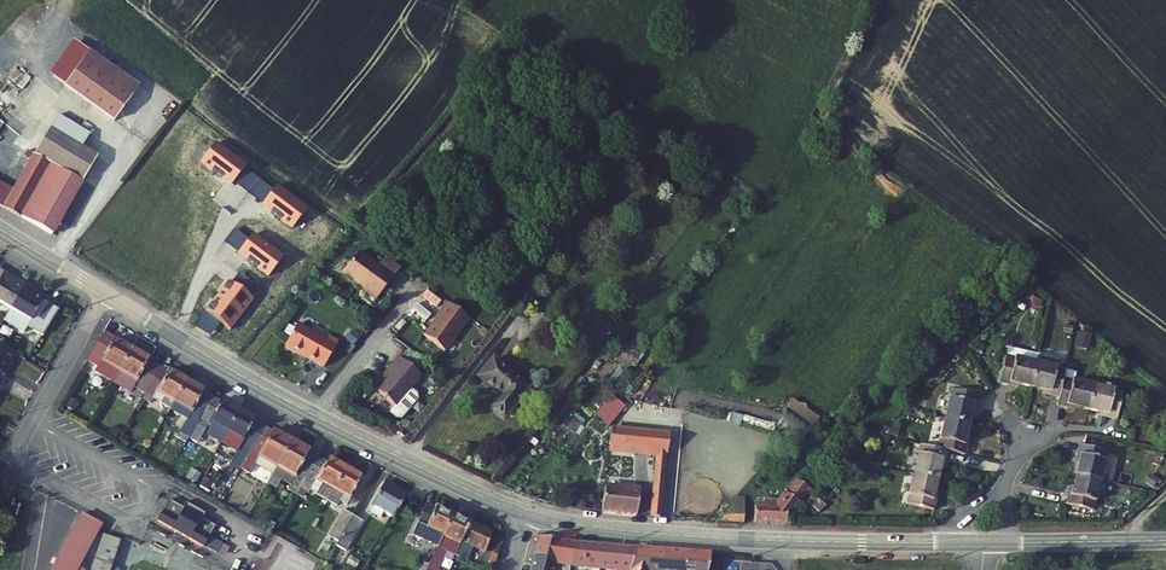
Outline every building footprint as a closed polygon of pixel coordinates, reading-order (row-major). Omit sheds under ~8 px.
[(141,85),(91,51),(67,85),(116,120),(141,85)] [(60,113),(52,125),(85,145),(92,133),(60,113)] [(52,125),(51,127),(84,147),(85,145),(52,125)] [(17,218),(48,165),(79,185),(97,155),(84,147),(51,127),(8,196),(0,190),(0,207),(17,218)] [(48,165),(17,218),(48,236),(79,185),(48,165)] [(379,268),(360,254),(344,276),(367,293),(366,295),(376,302),(394,279),(379,268)] [(401,269),(386,258),(379,268),(394,279),(401,269)] [(24,271),(13,264),(0,285),(21,298),(36,274),(26,268),(24,271)] [(46,280),(36,274),(21,298),(41,310),(37,318),(54,328),(71,299),(44,283),(46,280)] [(41,310),(21,298),(16,305),(37,318),(41,310)] [(470,321),(448,305),(437,318),(439,319),(425,338),(445,354),(470,321)] [(123,332),(111,325),(96,351),(109,358),(107,362),(124,372),(143,340),(125,329),(123,332)] [(297,326),(285,348),(299,356),(300,355),(324,368),(338,344),(329,338),(326,342),(297,326)] [(3,330),(0,335),(0,357),(15,366),(20,358),(16,356),(24,343),(3,330)] [(1088,349),(1091,334),(1078,331),(1075,347),(1088,349)] [(160,349),(143,340),(124,372),(142,382),(144,378),(155,384),(170,358),(159,351),(160,349)] [(15,366),(0,357),(0,383),(6,373),(9,375),(15,366)] [(180,363),(170,358),(155,384),(181,398),(197,370),(181,361),(180,363)] [(375,392),(396,409),(410,391),(421,378),(399,359),(382,380),(384,381),(375,392)] [(1006,360),(999,387),(1013,390),(1014,386),(1030,390),(1035,367),(1006,360)] [(490,363),(476,380),(498,397),(488,411),(502,422),(526,391),(490,363)] [(1065,374),(1035,367),(1030,390),(1044,393),(1043,398),(1059,401),(1063,382),(1065,374)] [(215,380),(197,370),(181,398),(207,413),(223,387),(214,383),(215,380)] [(1093,389),(1063,382),(1059,401),(1057,410),(1070,413),(1072,409),(1087,413),(1093,389)] [(231,392),(223,387),(207,413),(233,428),(250,400),(232,390),(231,392)] [(1122,396),(1093,389),(1087,413),(1101,416),(1101,420),(1116,423),(1122,396)] [(417,396),(410,391),(396,409),(389,417),(395,422),(399,422),(417,400),(417,396)] [(611,425),(625,405),(611,394),(596,415),(611,425)] [(959,398),(952,428),(975,433),(978,418),(982,419),(986,404),(959,398)] [(266,409),(250,400),(233,428),(250,437),(241,452),(251,457),(275,416),(265,411),(266,409)] [(787,408),(776,428),(803,442),(813,422),(787,408)] [(284,421),(275,416),(251,457),(260,462),(266,452),(283,462),(288,454),(302,429),(285,419),(284,421)] [(952,428),(944,457),(971,464),(975,449),(971,449),(975,433),(952,428)] [(329,444),(302,429),(288,454),(314,469),(329,444)] [(397,435),(404,439),(406,433),(404,431),(401,430),(397,435)] [(651,454),(649,518),(663,519),(666,434),(611,431),(610,453),(651,454)] [(339,450),(329,444),(314,469),(340,484),(357,455),(341,445),(339,450)] [(1080,462),(1076,478),(1100,484),(1107,454),(1080,447),(1076,461),(1080,462)] [(918,451),(911,480),(934,485),(938,470),(941,470),(944,457),(918,451)] [(374,464),(357,455),(340,484),(357,494),(374,464)] [(418,484),(397,471),(383,494),(405,506),(418,484)] [(1068,492),(1065,506),(1092,513),(1100,484),(1076,478),(1073,493),(1068,492)] [(201,488),(221,497),(225,489),(205,480),(201,488)] [(911,480),(904,510),(929,516),(933,502),(930,502),(934,485),(911,480)] [(756,505),(754,523),(784,524),(786,507),(797,506),(813,491),(807,485),(800,490),(797,487),(778,507),(756,505)] [(219,502),(199,491),(196,496),(183,489),(171,511),(218,536),(229,514),(216,507),(219,502)] [(603,491),(601,516),(637,518),(639,492),(603,491)] [(463,505),(437,493),(424,523),(440,530),(438,535),(447,539),(450,533),(453,525),(463,505)] [(812,498),(806,504),(817,515),(823,509),(812,498)] [(367,505),(358,499),(345,519),(355,525),(367,505)] [(730,501),(724,508),(743,509),(743,502),(730,501)] [(377,510),(367,505),(355,525),(350,534),(359,539),(377,510)] [(480,513),(463,505),(453,525),(470,533),(471,531),(480,513)] [(724,508),(712,521),(743,523),(743,509),(724,508)] [(81,513),(50,569),(85,569),(86,569),(80,565),(103,523),(81,513)] [(501,523),(480,513),(471,531),(495,543),(501,523)] [(450,533),(447,539),(433,569),(456,569),(446,567),(459,537),(450,533)] [(105,534),(89,569),(120,569),(114,565),(120,540),(105,534)] [(558,564),(574,567),(580,545),(543,540),(537,559),(558,564)] [(617,569),(635,569),(640,549),(580,545),(574,567),(613,569),(617,569)] [(716,553),(640,549),(635,569),(714,569),(716,553)] [(558,564),(537,559),(533,569),(556,569),(558,564)]
